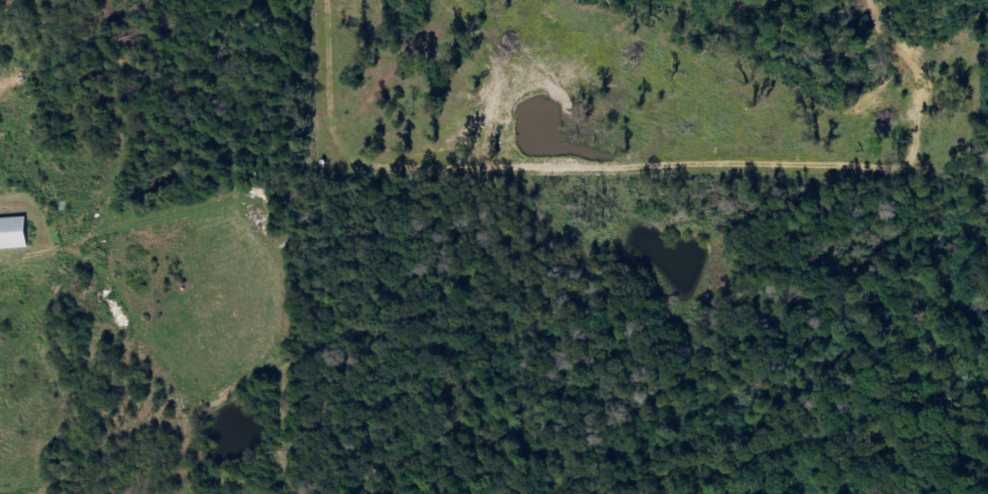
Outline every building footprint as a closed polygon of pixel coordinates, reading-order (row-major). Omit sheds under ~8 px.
[(34,249),(33,218),(0,219),(0,250),(34,249)]
